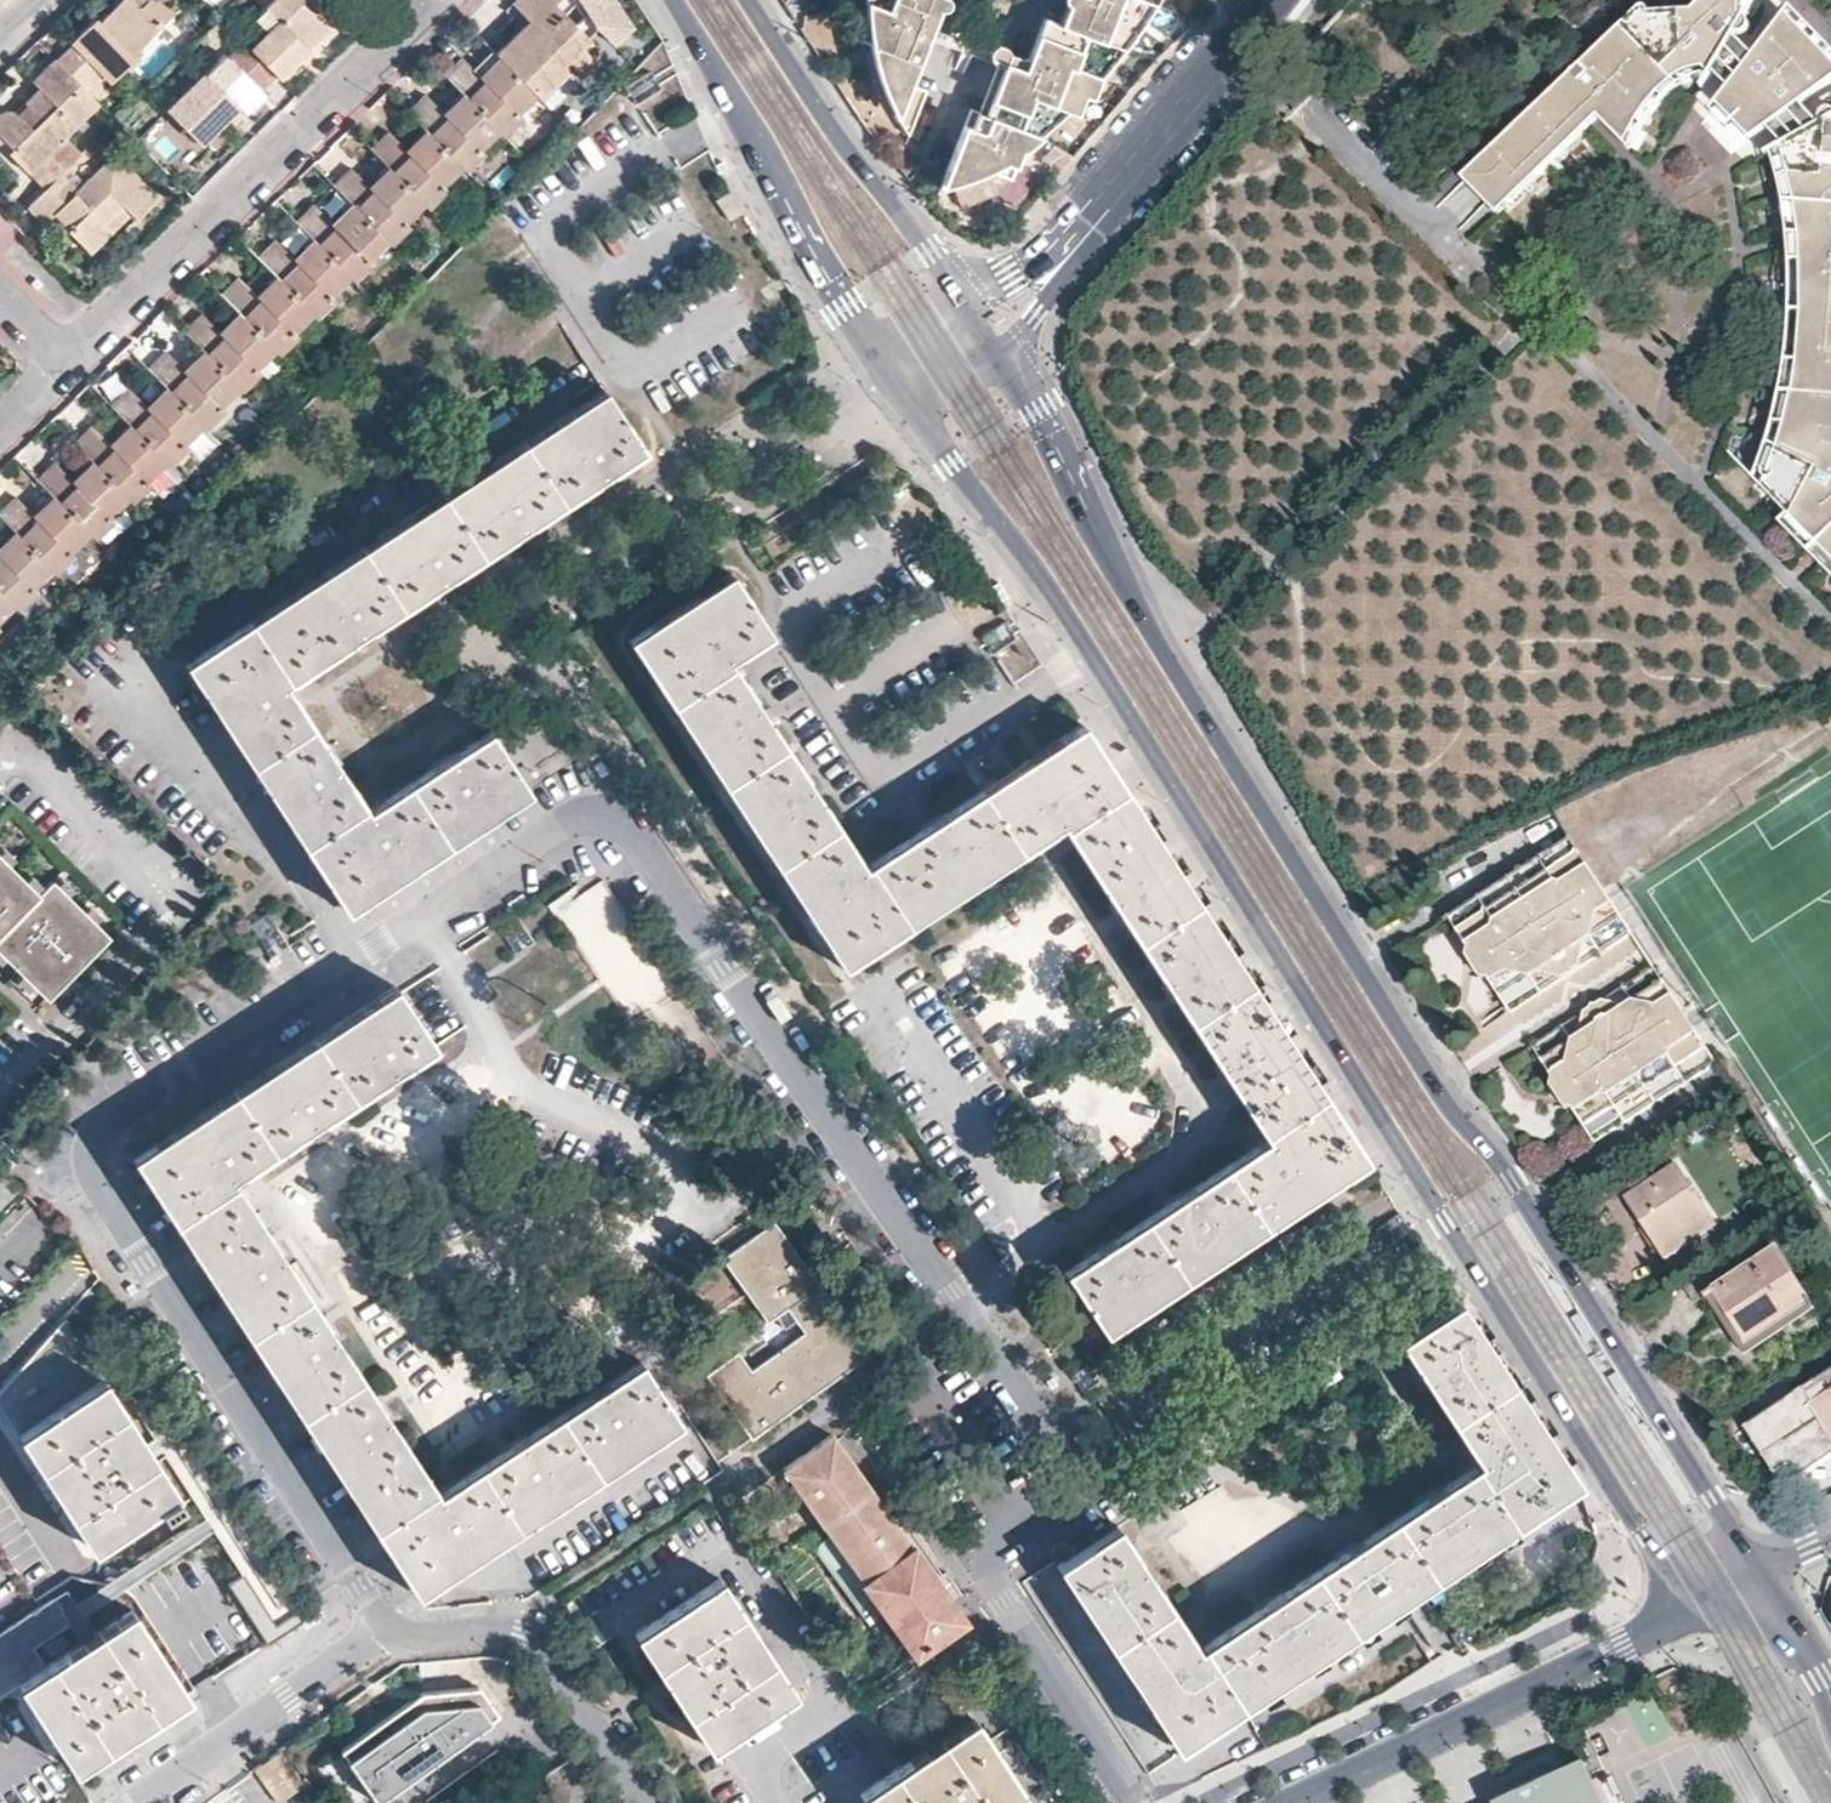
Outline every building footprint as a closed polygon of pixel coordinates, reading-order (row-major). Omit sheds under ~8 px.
[(81,84),(97,69),(109,80),(138,51),(136,46),(168,14),(154,0),(141,0),(134,6),(127,0),(119,0),(103,15),(107,20),(102,27),(96,21),(93,19),(71,41),(74,43),(58,60),(81,84)] [(247,46),(273,72),(277,77),(294,60),(286,53),(298,40),(306,48),(328,28),(301,0),(257,0),(262,6),(251,17),(264,30),(247,46)] [(532,90),(558,65),(563,71),(573,82),(596,62),(585,51),(579,45),(588,37),(554,2),(556,0),(515,0),(513,3),(527,18),(515,29),(494,51),(501,58),(532,90)] [(554,2),(588,37),(598,27),(614,44),(632,26),(615,0),(556,0),(554,2)] [(864,0),(868,3),(861,19),(854,37),(867,43),(873,64),(888,102),(906,135),(915,112),(924,89),(908,83),(920,49),(938,0),(864,0)] [(1074,98),(1112,58),(1145,13),(1153,0),(1066,0),(1057,21),(1043,17),(1021,68),(1002,61),(992,84),(978,116),(965,111),(939,183),(945,182),(947,182),(950,181),(952,180),(955,179),(988,166),(999,160),(1011,164),(1023,139),(1032,134),(1074,98)] [(1740,33),(1748,32),(1750,31),(1752,30),(1753,29),(1754,27),(1754,25),(1754,24),(1754,22),(1753,21),(1752,20),(1752,19),(1751,19),(1750,18),(1749,18),(1744,17),(1742,0),(1701,0),(1695,5),(1684,6),(1640,9),(1647,16),(1632,29),(1625,23),(1611,37),(1616,44),(1601,58),(1595,51),(1588,59),(1469,174),(1496,201),(1530,167),(1540,175),(1560,156),(1582,133),(1573,125),(1594,104),(1597,106),(1604,113),(1625,135),(1637,111),(1638,109),(1652,91),(1674,71),(1675,71),(1686,65),(1697,60),(1710,56),(1723,54),(1726,54),(1740,33)] [(1749,18),(1760,0),(1742,0),(1744,17),(1749,18)] [(1640,9),(1625,23),(1632,29),(1647,16),(1640,9)] [(1772,123),(1805,99),(1830,80),(1830,52),(1819,40),(1805,27),(1790,12),(1760,50),(1734,84),(1719,103),(1753,137),(1772,123)] [(99,18),(96,21),(102,27),(107,20),(103,15),(99,18)] [(1819,40),(1825,34),(1811,22),(1805,27),(1819,40)] [(1717,68),(1734,84),(1760,50),(1740,33),(1726,54),(1717,68)] [(1830,52),(1830,40),(1825,34),(1819,40),(1830,52)] [(592,42),(588,37),(579,45),(585,51),(592,42)] [(1611,37),(1595,51),(1601,58),(1616,44),(1611,37)] [(301,54),(306,48),(298,40),(286,53),(294,60),(301,54)] [(247,46),(243,41),(228,57),(224,53),(166,109),(199,143),(226,117),(236,108),(242,111),(263,93),(257,87),(273,72),(247,46)] [(1715,68),(1717,68),(1726,54),(1723,54),(1710,56),(1697,60),(1686,65),(1675,71),(1674,71),(1684,82),(1713,69),(1715,68)] [(516,108),(532,90),(501,58),(481,77),(463,59),(456,66),(446,75),(464,93),(498,127),(501,131),(520,112),(516,108)] [(45,188),(65,168),(79,154),(61,136),(97,100),(81,84),(58,60),(45,72),(32,85),(39,90),(26,102),(30,106),(20,115),(13,109),(11,108),(7,107),(4,107),(2,109),(0,110),(0,136),(10,145),(4,152),(25,172),(27,170),(45,188)] [(533,91),(537,95),(563,71),(558,65),(532,90),(533,91)] [(1680,84),(1684,82),(1674,71),(1652,91),(1638,109),(1637,111),(1646,120),(1668,94),(1671,91),(1675,87),(1680,84)] [(480,146),(498,127),(464,93),(444,113),(426,95),(419,102),(409,111),(427,130),(461,164),(464,167),(483,149),(480,146)] [(1793,138),(1795,137),(1826,120),(1805,99),(1772,123),(1789,140),(1793,138)] [(1573,125),(1582,133),(1593,123),(1604,113),(1597,106),(1594,104),(1573,125)] [(237,118),(242,111),(236,108),(226,117),(232,123),(237,118)] [(1646,120),(1637,111),(1625,135),(1635,145),(1635,146),(1636,140),(1639,134),(1640,130),(1642,127),(1643,123),(1646,120)] [(1829,112),(1827,116),(1826,120),(1795,137),(1800,161),(1796,163),(1795,164),(1802,197),(1808,197),(1812,230),(1812,237),(1812,255),(1807,255),(1794,255),(1795,293),(1795,304),(1794,318),(1791,361),(1805,362),(1808,362),(1803,390),(1795,418),(1790,418),(1777,417),(1771,432),(1783,433),(1787,434),(1774,465),(1762,455),(1755,468),(1797,510),(1804,504),(1830,532),(1830,111),(1829,112)] [(442,181),(461,164),(427,130),(407,150),(389,132),(381,139),(372,148),(390,166),(424,200),(427,204),(447,185),(442,181)] [(1782,170),(1795,164),(1796,163),(1800,161),(1795,137),(1793,138),(1789,140),(1777,147),(1782,170)] [(45,188),(26,206),(42,221),(52,212),(67,226),(64,230),(86,252),(108,230),(101,222),(120,204),(134,216),(155,196),(111,153),(81,182),(65,168),(45,188)] [(1788,198),(1802,197),(1795,164),(1782,170),(1788,198)] [(406,218),(424,200),(390,166),(370,186),(352,167),(344,175),(335,185),(353,203),(386,236),(390,240),(410,221),(406,218)] [(1530,167),(1496,201),(1505,210),(1540,175),(1530,167)] [(733,213),(743,206),(730,186),(719,193),(733,213)] [(1810,230),(1812,230),(1808,197),(1802,197),(1788,198),(1793,229),(1793,230),(1810,230)] [(369,254),(386,236),(353,203),(333,222),(315,204),(307,211),(297,221),(315,239),(349,273),(353,277),(372,257),(369,254)] [(125,225),(134,216),(120,204),(101,222),(108,230),(115,235),(125,225)] [(1794,240),(1794,255),(1807,255),(1812,255),(1812,237),(1812,230),(1810,230),(1793,230),(1794,240)] [(331,291),(349,273),(315,239),(295,259),(277,241),(270,248),(260,258),(278,276),(311,310),(315,314),(334,295),(331,291)] [(293,328),(311,310),(278,276),(257,296),(239,278),(231,286),(223,294),(241,312),(275,346),(278,351),(297,332),(293,328)] [(257,365),(275,346),(241,312),(221,332),(202,314),(195,322),(185,331),(202,349),(237,384),(240,388),(260,368),(257,365)] [(218,401),(237,384),(202,349),(184,369),(166,350),(156,359),(147,367),(165,386),(200,421),(203,424),(222,405),(218,401)] [(1786,389),(1803,390),(1808,362),(1805,362),(1791,361),(1789,371),(1786,386),(1786,389)] [(636,417),(622,395),(614,381),(402,520),(255,617),(185,663),(240,747),(299,835),(346,909),(446,843),(527,789),(489,729),(420,773),(366,808),(340,768),(303,710),(286,683),(308,668),(361,632),(382,618),(419,594),(498,542),(573,493),(640,449),(652,441),(644,429),(644,417),(636,417)] [(181,438),(200,421),(165,386),(145,406),(127,387),(119,395),(110,404),(128,422),(163,457),(166,460),(185,441),(181,438)] [(1786,389),(1777,417),(1790,418),(1795,418),(1803,390),(1786,389)] [(643,395),(622,395),(636,417),(644,417),(643,395)] [(144,474),(163,457),(128,422),(108,442),(90,423),(82,431),(73,441),(91,459),(125,494),(128,497),(148,478),(144,474)] [(1771,432),(1762,455),(1774,465),(1787,434),(1783,433),(1771,432)] [(107,512),(125,494),(91,459),(71,479),(53,461),(46,468),(35,478),(53,496),(87,530),(91,534),(111,515),(107,512)] [(87,530),(53,496),(34,516),(16,498),(9,504),(0,513),(0,516),(16,533),(51,568),(54,571),(73,552),(70,548),(87,530)] [(1830,535),(1830,532),(1804,504),(1797,510),(1788,519),(1817,549),(1830,535)] [(51,568),(16,533),(0,548),(0,592),(13,605),(16,608),(36,589),(33,585),(51,568)] [(1817,549),(1827,559),(1830,564),(1830,535),(1817,549)] [(759,604),(743,580),(736,569),(730,572),(630,638),(709,759),(845,967),(1041,838),(1061,824),(1102,887),(1162,979),(1229,1082),(1232,1086),(1245,1107),(1265,1138),(1219,1168),(1154,1211),(1092,1252),(1064,1270),(1104,1331),(1215,1257),(1365,1159),(1307,1069),(1082,724),(917,832),(865,866),(838,825),(790,752),(747,686),(738,672),(731,659),(764,636),(775,629),(769,619),(769,605),(759,604)] [(767,580),(743,580),(759,604),(769,605),(767,580)] [(13,605),(0,592),(0,616),(13,605)] [(1484,969),(1481,980),(1609,896),(1571,838),(1450,917),(1470,947),(1467,956),(1476,958),(1484,969)] [(108,938),(54,883),(40,896),(0,856),(0,951),(47,998),(108,938)] [(1512,1013),(1634,933),(1609,896),(1481,980),(1491,981),(1512,1012),(1512,1013)] [(1535,1048),(1550,1071),(1671,992),(1656,969),(1535,1048)] [(254,1212),(231,1178),(281,1145),(410,1061),(464,1026),(429,973),(399,993),(394,985),(131,1155),(416,1592),(679,1421),(641,1360),(575,1403),(489,1459),(438,1492),(400,1435),(358,1371),(320,1313),(286,1262),(254,1212)] [(1596,1143),(1717,1064),(1671,992),(1550,1071),(1555,1080),(1553,1089),(1563,1091),(1569,1100),(1567,1110),(1577,1113),(1596,1143)] [(1652,1183),(1633,1195),(1626,1200),(1666,1260),(1718,1227),(1678,1166),(1652,1183)] [(1629,1188),(1633,1195),(1652,1183),(1648,1177),(1629,1188)] [(11,1191),(0,1179),(0,1202),(11,1191)] [(782,1225),(728,1260),(771,1325),(792,1312),(807,1337),(753,1372),(740,1353),(707,1375),(750,1441),(837,1384),(871,1362),(782,1225)] [(1748,1343),(1811,1302),(1778,1250),(1706,1297),(1714,1310),(1722,1304),(1748,1343)] [(1294,1668),(1509,1527),(1577,1483),(1458,1301),(1398,1341),(1412,1361),(1462,1438),(1479,1462),(1410,1508),(1328,1562),(1245,1616),(1236,1622),(1197,1647),(1171,1609),(1137,1558),(1116,1526),(1056,1565),(1175,1746),(1294,1668)] [(1593,1333),(1581,1313),(1573,1318),(1585,1338),(1593,1333)] [(1632,1395),(1618,1373),(1610,1378),(1624,1400),(1632,1395)] [(91,1556),(178,1503),(150,1458),(102,1381),(16,1435),(91,1556)] [(1812,1404),(1830,1434),(1830,1392),(1812,1404)] [(925,1567),(890,1517),(863,1478),(858,1471),(832,1436),(783,1471),(889,1618),(914,1655),(963,1622),(925,1567)] [(179,1538),(215,1520),(239,1569),(231,1573),(261,1634),(292,1619),(231,1494),(172,1523),(179,1538)] [(779,1670),(719,1578),(635,1633),(709,1747),(794,1692),(779,1670)] [(131,1615),(16,1691),(70,1773),(185,1698),(131,1615)] [(408,1779),(445,1753),(441,1746),(450,1740),(455,1746),(497,1715),(478,1690),(423,1694),(343,1752),(360,1776),(378,1801),(408,1779)] [(1028,1802),(985,1740),(970,1718),(860,1793),(867,1802),(1028,1802)] [(441,1746),(445,1753),(455,1746),(450,1740),(441,1746)] [(270,1753),(251,1765),(273,1802),(293,1789),(270,1753)] [(1585,1764),(1563,1774),(1558,1764),(1551,1767),(1555,1778),(1499,1802),(1602,1802),(1585,1764)]
